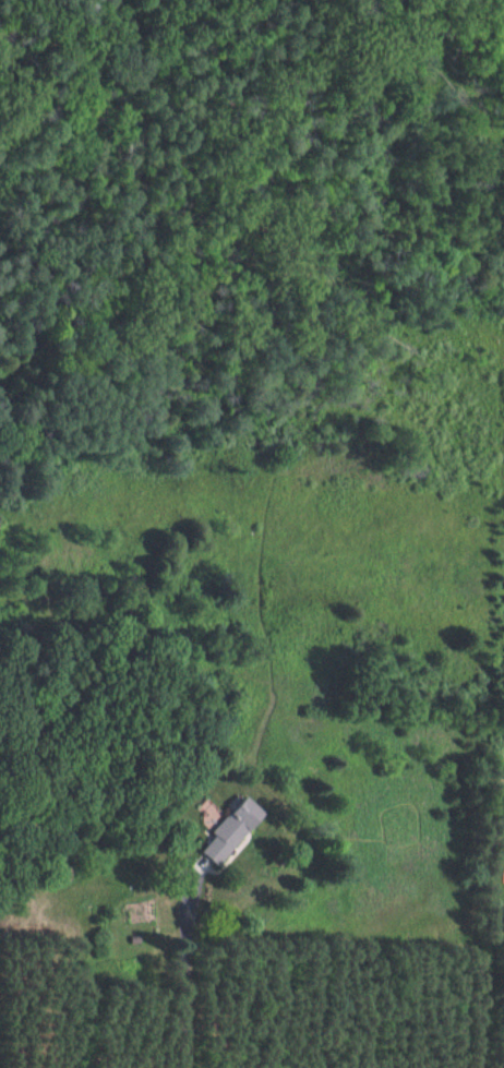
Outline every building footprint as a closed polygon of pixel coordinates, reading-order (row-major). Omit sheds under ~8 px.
[(272,815),(253,796),(204,849),(224,867),(272,815)]
